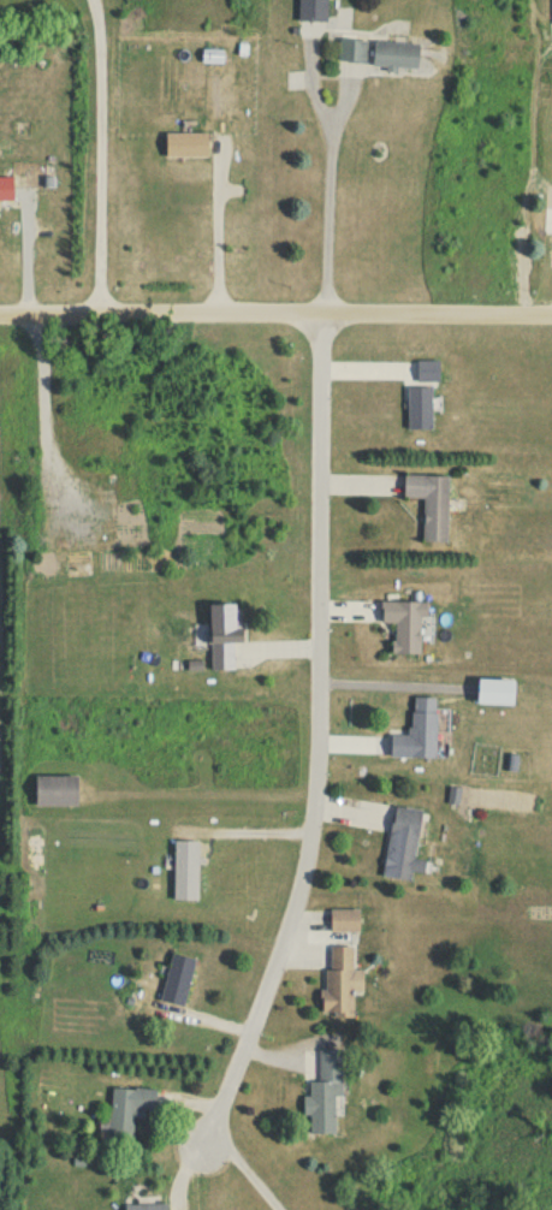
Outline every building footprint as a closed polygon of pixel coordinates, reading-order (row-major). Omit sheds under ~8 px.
[(325,26),(325,0),(296,0),(296,26),(325,26)] [(416,48),(336,44),(335,66),(365,68),(365,71),(414,74),(416,48)] [(207,161),(207,138),(162,138),(162,161),(207,161)] [(12,205),(12,182),(0,182),(0,205),(12,205)] [(431,391),(405,391),(405,434),(431,434),(431,391)] [(446,482),(400,480),(399,503),(421,503),(419,547),(444,548),(446,482)] [(378,628),(390,628),(390,659),(417,659),(417,622),(423,622),(423,607),(378,607),(378,628)] [(203,610),(204,675),(233,675),(232,610),(203,610)] [(432,763),(434,703),(408,702),(407,741),(387,740),(387,762),(432,763)] [(77,811),(77,781),(29,781),(29,811),(77,811)] [(419,815),(390,810),(379,882),(409,886),(411,877),(422,878),(424,865),(411,864),(419,815)] [(171,905),(196,905),(196,846),(171,846),(171,905)] [(327,917),(328,936),(355,934),(354,915),(327,917)] [(348,975),(348,951),(321,951),(321,1022),(348,1022),(348,997),(359,997),(359,975),(348,975)] [(157,1007),(181,1012),(193,965),(168,959),(157,1007)] [(337,1101),(338,1054),(316,1054),(315,1087),(306,1087),(305,1102),(298,1102),(298,1120),(305,1120),(304,1139),(331,1139),(331,1100),(337,1101)] [(155,1116),(156,1095),(108,1093),(106,1146),(133,1148),(134,1115),(155,1116)]
